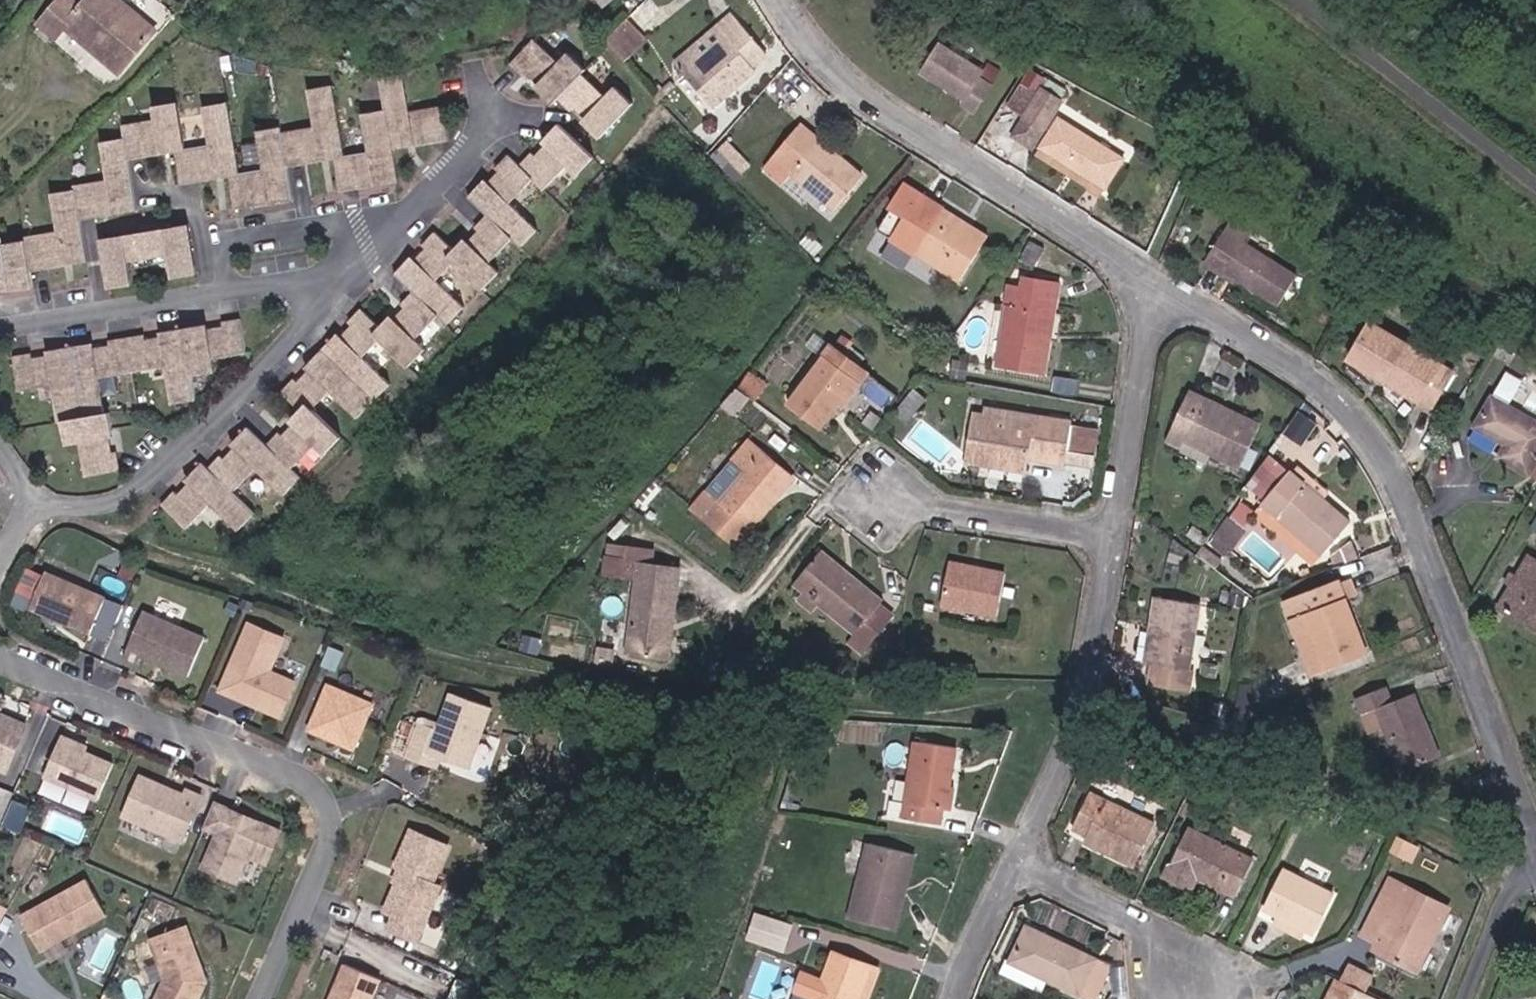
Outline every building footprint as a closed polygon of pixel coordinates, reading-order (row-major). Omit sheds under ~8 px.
[(124,0),(83,0),(78,5),(72,0),(61,0),(44,19),(59,35),(70,23),(118,67),(153,26),(124,0)] [(604,9),(615,0),(597,0),(604,9)] [(750,68),(762,58),(723,22),(712,33),(724,44),(684,85),(715,113),(756,73),(750,68)] [(620,65),(643,42),(625,24),(604,45),(620,65)] [(673,74),(684,85),(724,44),(712,33),(673,74)] [(978,66),(981,62),(941,35),(925,60),(965,88),(978,66)] [(628,104),(611,88),(602,97),(577,74),(581,70),(564,54),(555,63),(530,40),(506,65),(519,77),(523,74),(540,91),(537,94),(549,105),(554,100),(566,111),(569,108),(587,124),(584,128),(595,139),(628,104)] [(965,88),(976,99),(991,74),(978,66),(965,88)] [(540,91),(523,74),(519,77),(537,94),(540,91)] [(1035,74),(1029,83),(1048,95),(1054,86),(1035,74)] [(327,88),(303,92),(310,128),(277,134),(276,130),(252,134),(259,172),(234,176),(222,106),(199,110),(205,148),(180,152),(173,106),(149,110),(151,123),(117,129),(119,142),(97,146),(103,184),(69,190),(70,194),(47,198),(54,235),(20,241),(20,245),(0,249),(0,259),(0,262),(0,292),(13,290),(14,295),(30,292),(27,275),(44,272),(43,267),(67,263),(68,268),(84,265),(77,223),(93,220),(92,216),(117,211),(117,216),(133,214),(124,163),(141,160),(140,155),(164,151),(165,156),(172,155),(177,187),(195,184),(194,179),(218,175),(219,180),(226,179),(231,212),(249,209),(248,204),(272,200),(273,204),(289,202),(283,168),(300,165),(299,160),(323,156),(324,161),(330,160),(336,194),(354,191),(353,186),(377,182),(378,187),(394,184),(388,151),(403,149),(402,144),(426,140),(427,144),(445,141),(439,107),(405,113),(399,75),(375,80),(380,112),(357,116),(364,154),(339,158),(327,88)] [(1030,123),(1048,95),(1029,83),(1011,110),(1030,123)] [(587,124),(569,108),(566,111),(584,128),(587,124)] [(1053,110),(1034,139),(1098,180),(1116,150),(1053,110)] [(387,386),(359,359),(376,341),(405,369),(422,351),(412,342),(435,318),(444,326),(460,308),(432,282),(449,264),(478,291),(495,274),(485,265),(508,240),(517,248),(533,231),(505,204),(528,180),(539,191),(563,166),(572,175),(589,157),(555,125),(544,136),(547,140),(531,158),(527,154),(515,167),(504,156),(492,169),(495,172),(478,190),(475,187),(464,198),(483,217),(472,229),(475,233),(458,251),(455,247),(450,252),(431,233),(418,246),(422,250),(405,268),(402,264),(391,276),(410,294),(399,307),(402,310),(386,328),(382,325),(377,329),(358,311),(345,324),(349,327),(332,345),(328,342),(307,364),(311,368),(294,385),(291,382),(278,395),(298,414),(293,418),(297,422),(280,440),(277,436),(265,448),(245,430),(234,442),(238,445),(221,463),(217,460),(206,472),(200,466),(189,478),(192,481),(176,499),(172,495),(160,509),(185,532),(208,507),(236,533),(253,516),(231,496),(254,471),(282,498),(298,480),(290,472),(313,448),(322,457),(339,439),(310,412),(327,394),(355,420),(387,386)] [(838,215),(867,182),(805,129),(768,173),(787,188),(796,178),(838,215)] [(531,158),(547,140),(544,136),(527,154),(531,158)] [(1034,139),(1028,147),(1094,188),(1098,180),(1034,139)] [(427,144),(426,140),(402,144),(403,149),(427,144)] [(165,156),(164,151),(140,155),(141,160),(165,156)] [(324,161),(323,156),(299,160),(300,165),(324,161)] [(478,190),(495,172),(492,169),(475,187),(478,190)] [(219,180),(218,175),(194,179),(195,184),(219,180)] [(378,187),(377,182),(353,186),(354,191),(378,187)] [(915,188),(882,230),(900,244),(919,258),(962,291),(996,244),(915,188)] [(249,209),(273,204),(272,200),(248,204),(249,209)] [(93,220),(117,216),(117,211),(92,216),(93,220)] [(1293,277),(1240,244),(1243,239),(1226,227),(1204,261),(1233,280),(1275,308),(1293,277)] [(185,228),(97,243),(105,292),(129,288),(126,272),(167,266),(169,281),(193,277),(185,228)] [(458,251),(475,233),(472,229),(455,247),(458,251)] [(919,258),(900,244),(889,258),(909,274),(919,258)] [(405,268),(422,250),(418,246),(402,264),(405,268)] [(1200,267),(1228,286),(1233,280),(1204,261),(1200,267)] [(68,268),(67,263),(43,267),(44,272),(68,268)] [(1058,298),(1026,292),(1019,321),(1012,320),(998,383),(1042,395),(1052,358),(1045,357),(1051,326),(1054,327),(1058,298)] [(1051,326),(1045,357),(1052,358),(1067,300),(1058,298),(1054,327),(1051,326)] [(386,328),(402,310),(399,307),(382,325),(386,328)] [(16,395),(50,389),(56,427),(59,426),(63,449),(76,446),(82,480),(116,475),(113,456),(108,457),(104,433),(109,432),(106,417),(103,417),(97,381),(164,370),(170,407),(194,403),(189,378),(212,375),(209,362),(243,356),(237,322),(219,325),(220,330),(196,334),(195,329),(165,334),(165,339),(141,343),(140,338),(106,344),(107,349),(83,354),(82,349),(52,354),(53,359),(29,363),(28,358),(10,361),(16,395)] [(1372,323),(1349,362),(1374,378),(1379,371),(1410,390),(1429,360),(1372,323)] [(332,345),(349,327),(345,324),(328,342),(332,345)] [(196,334),(220,330),(219,325),(195,329),(196,334)] [(165,339),(165,334),(140,338),(141,343),(165,339)] [(107,349),(106,344),(82,349),(83,354),(107,349)] [(53,359),(52,354),(28,358),(29,363),(53,359)] [(862,380),(829,354),(822,363),(854,389),(862,380)] [(1451,374),(1429,360),(1410,390),(1432,404),(1451,374)] [(816,436),(854,389),(822,363),(783,409),(816,436)] [(294,385),(311,368),(307,364),(291,382),(294,385)] [(1510,399),(1524,380),(1510,369),(1496,388),(1510,399)] [(758,398),(769,381),(751,370),(740,387),(758,398)] [(1259,427),(1189,395),(1165,442),(1180,450),(1185,441),(1239,468),(1259,427)] [(1491,401),(1471,432),(1503,452),(1497,461),(1527,480),(1535,467),(1535,429),(1491,401)] [(280,440),(297,422),(293,418),(277,436),(280,440)] [(1063,467),(1066,441),(1067,437),(1028,430),(1026,439),(962,429),(957,478),(984,482),(986,471),(1023,475),(1061,479),(1063,467)] [(113,456),(109,432),(104,433),(108,457),(113,456)] [(1066,441),(1063,467),(1089,470),(1092,444),(1066,441)] [(221,463),(238,445),(234,442),(217,460),(221,463)] [(770,519),(764,515),(792,488),(756,450),(733,472),(743,483),(717,509),(706,498),(690,515),(726,552),(742,535),(748,541),(770,519)] [(1299,477),(1322,498),(1329,490),(1306,469),(1299,477)] [(986,471),(984,482),(1022,488),(1023,475),(986,471)] [(1299,477),(1268,511),(1324,563),(1354,530),(1322,498),(1299,477)] [(176,499),(192,481),(189,478),(172,495),(176,499)] [(792,488),(764,515),(770,519),(797,493),(792,488)] [(1319,570),(1324,563),(1268,511),(1260,519),(1319,570)] [(1242,553),(1257,533),(1243,520),(1226,540),(1242,553)] [(731,557),(748,541),(742,535),(726,552),(731,557)] [(628,587),(622,662),(654,664),(661,570),(645,569),(646,557),(624,556),(623,569),(604,567),(603,583),(628,587)] [(1342,576),(1357,570),(1353,560),(1339,566),(1342,576)] [(819,563),(792,595),(801,604),(818,619),(849,647),(840,657),(857,672),(879,646),(885,626),(874,617),(876,613),(819,563)] [(1535,632),(1535,569),(1525,563),(1498,609),(1535,632)] [(98,637),(114,601),(54,574),(38,611),(98,637)] [(999,631),(1005,589),(950,581),(945,623),(999,631)] [(1288,605),(1296,626),(1310,621),(1332,675),(1371,659),(1342,586),(1288,605)] [(1161,594),(1156,624),(1165,625),(1157,671),(1154,694),(1196,701),(1199,680),(1194,678),(1205,600),(1161,594)] [(818,619),(801,604),(793,611),(811,627),(818,619)] [(196,680),(213,642),(152,615),(133,659),(149,666),(151,661),(168,664),(196,680)] [(1318,680),(1332,675),(1310,621),(1296,626),(1318,680)] [(1157,671),(1165,625),(1156,624),(1148,670),(1157,671)] [(303,687),(277,675),(292,642),(257,627),(228,694),(257,701),(260,709),(287,721),(303,687)] [(344,675),(352,656),(338,651),(330,669),(344,675)] [(1401,702),(1395,684),(1366,695),(1381,729),(1396,723),(1414,770),(1448,758),(1422,693),(1401,702)] [(361,753),(381,709),(336,689),(317,733),(361,753)] [(1243,694),(1240,707),(1251,709),(1254,697),(1243,694)] [(503,709),(461,698),(445,762),(487,772),(503,709)] [(1233,719),(1235,706),(1223,703),(1220,716),(1233,719)] [(33,729),(18,722),(16,726),(0,720),(0,768),(14,774),(33,729)] [(93,749),(69,738),(67,744),(91,754),(93,749)] [(105,803),(120,767),(91,754),(67,744),(51,780),(105,803)] [(950,792),(958,754),(917,746),(902,825),(940,833),(956,794),(950,792)] [(1471,779),(1475,788),(1488,782),(1484,773),(1471,779)] [(188,846),(208,800),(193,793),(191,798),(148,779),(130,820),(188,846)] [(1086,840),(1096,845),(1092,855),(1134,874),(1152,830),(1089,801),(1074,836),(1086,840)] [(287,835),(222,806),(211,832),(225,837),(209,872),(243,886),(254,860),(273,868),(287,835)] [(50,827),(80,840),(87,824),(58,810),(50,827)] [(1163,884),(1182,895),(1191,878),(1199,883),(1236,902),(1254,864),(1191,832),(1163,884)] [(455,852),(419,836),(403,870),(406,872),(411,874),(405,887),(392,916),(402,920),(395,933),(423,946),(446,892),(439,889),(455,852)] [(1092,855),(1096,845),(1086,840),(1082,850),(1092,855)] [(907,859),(871,848),(846,922),(890,936),(902,901),(894,898),(907,859)] [(907,859),(894,898),(902,901),(914,861),(907,859)] [(405,887),(411,874),(406,872),(400,885),(405,887)] [(1337,905),(1286,877),(1265,916),(1318,942),(1337,905)] [(1199,883),(1191,878),(1182,895),(1190,899),(1199,883)] [(46,955),(113,918),(94,883),(27,919),(46,955)] [(1383,938),(1404,949),(1395,969),(1418,980),(1451,913),(1392,885),(1365,943),(1379,949),(1383,938)] [(748,938),(787,950),(796,922),(757,910),(748,938)] [(157,944),(172,984),(166,998),(208,998),(213,986),(211,979),(207,981),(192,930),(157,944)] [(1030,938),(1013,971),(1069,998),(1073,998),(1077,991),(1093,998),(1097,998),(1108,976),(1030,938)] [(1395,969),(1404,949),(1383,938),(1379,949),(1374,959),(1395,969)] [(831,956),(814,998),(857,998),(867,969),(831,956)] [(352,969),(339,998),(380,998),(387,984),(352,969)] [(867,969),(857,998),(873,998),(882,975),(867,969)]
